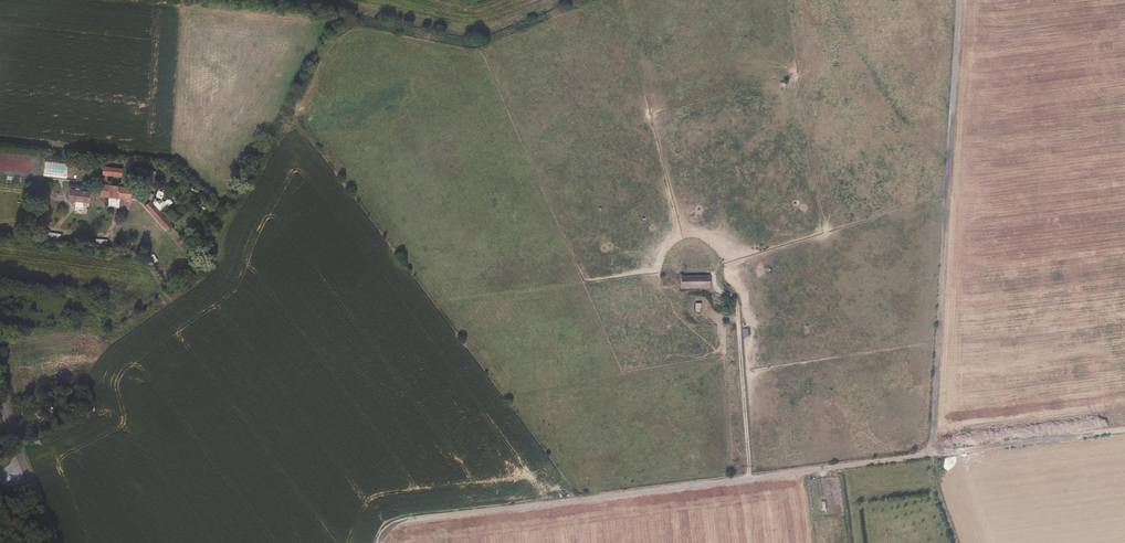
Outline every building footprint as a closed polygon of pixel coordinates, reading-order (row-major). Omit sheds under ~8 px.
[(103,176),(122,179),(124,169),(104,167),(103,176)] [(100,197),(131,201),(133,189),(102,185),(100,197)] [(68,200),(88,203),(90,191),(70,188),(68,200)] [(161,199),(164,193),(157,190),(154,196),(161,199)] [(172,227),(150,202),(145,206),(167,232),(172,227)] [(710,289),(709,276),(680,277),(680,289),(710,289)]
